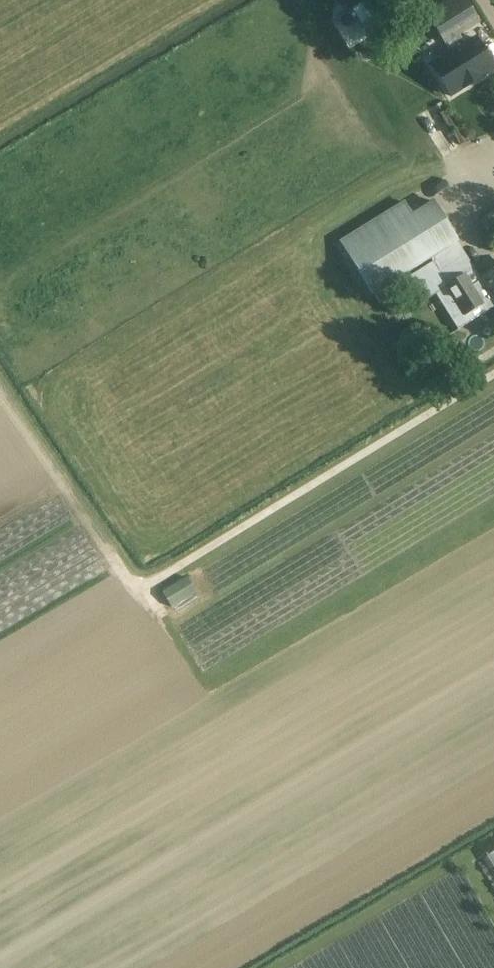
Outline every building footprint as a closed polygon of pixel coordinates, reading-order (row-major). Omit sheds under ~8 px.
[(451,96),(493,69),(493,67),(475,37),(465,44),(459,36),(481,22),(466,0),(451,0),(426,17),(445,45),(447,44),(452,52),(431,65),(451,96)] [(410,211),(402,200),(337,240),(371,293),(457,240),(431,198),(410,211)] [(409,277),(423,302),(436,294),(458,330),(470,322),(466,314),(481,304),(486,312),(493,307),(493,269),(482,277),(481,275),(477,277),(473,270),(447,285),(434,261),(409,277)] [(187,576),(161,591),(171,608),(196,593),(187,576)]
